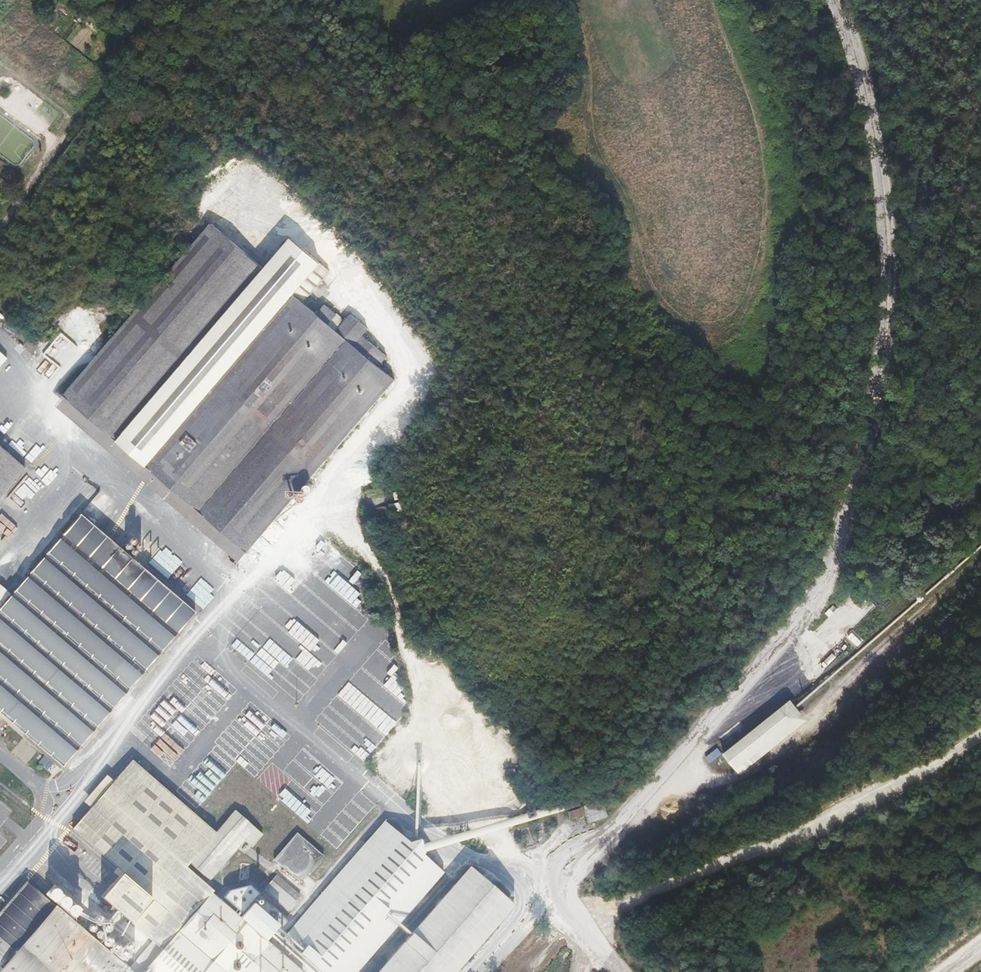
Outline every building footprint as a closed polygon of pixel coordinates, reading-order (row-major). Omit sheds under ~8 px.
[(292,217),(299,210),(294,205),(286,212),(292,217)] [(381,386),(365,371),(374,362),(370,358),(377,350),(356,330),(353,333),(338,320),(324,336),(316,329),(324,320),(313,310),(304,319),(290,306),(318,274),(280,242),(257,267),(209,227),(206,231),(196,223),(78,359),(47,395),(40,403),(99,452),(229,563),(272,514),(381,386)] [(10,356),(0,349),(0,368),(10,356)] [(19,471),(0,454),(0,493),(19,471)] [(165,644),(190,615),(153,584),(71,514),(0,598),(0,724),(58,772),(165,644)] [(737,767),(794,719),(782,706),(725,753),(737,767)] [(295,970),(255,935),(268,919),(246,900),(232,916),(201,889),(205,885),(180,864),(185,859),(204,877),(237,837),(244,843),(256,830),(228,807),(210,829),(124,757),(64,828),(112,868),(91,893),(144,938),(144,948),(125,971),(89,940),(95,934),(83,923),(77,930),(21,883),(0,908),(0,971),(293,971),(295,970)] [(433,866),(436,861),(380,813),(277,933),(323,971),(341,971),(433,866)] [(290,885),(313,859),(287,837),(264,863),(290,885)] [(499,908),(453,869),(367,971),(446,971),(499,908)] [(290,893),(266,872),(254,886),(278,907),(290,893)] [(420,904),(441,880),(433,872),(412,896),(420,904)]
